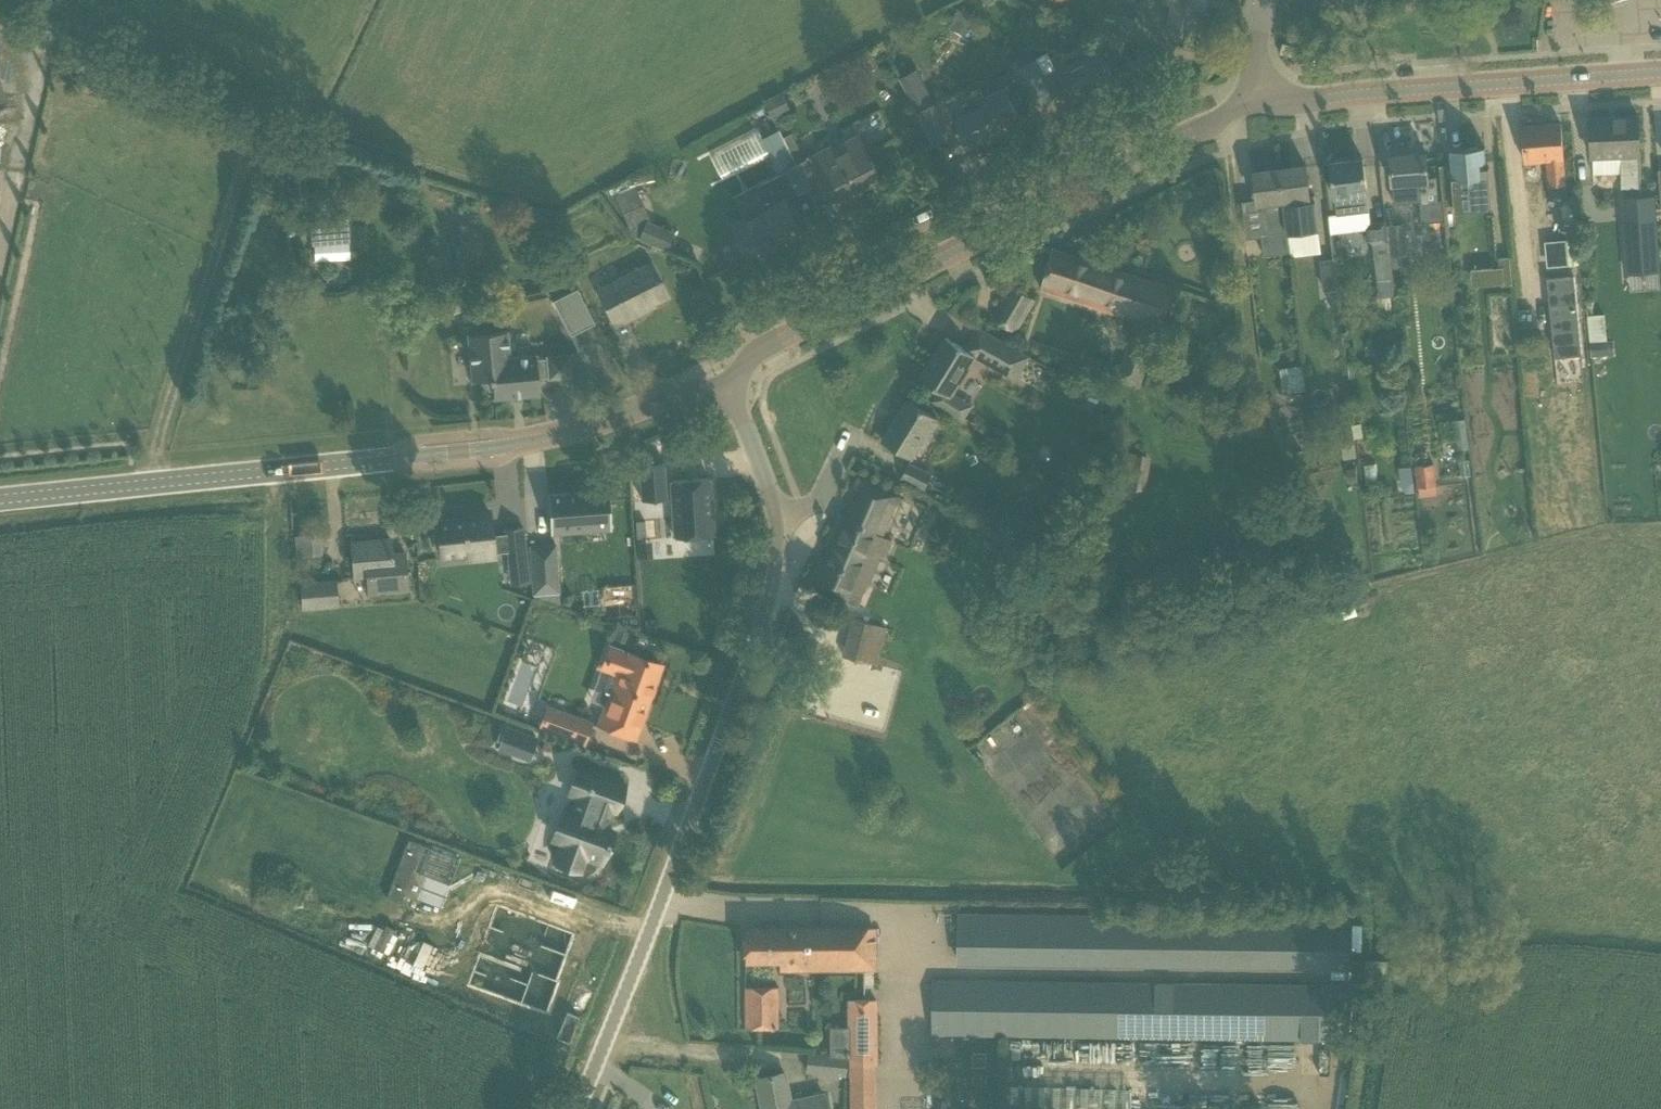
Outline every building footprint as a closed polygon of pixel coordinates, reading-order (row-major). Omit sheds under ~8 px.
[(1201,27),(1207,0),(1163,0),(1163,3),(1172,5),(1169,20),(1201,27)] [(958,8),(949,27),(967,35),(975,16),(958,8)] [(1037,58),(1020,67),(1028,84),(1038,104),(1054,96),(1061,108),(1088,94),(1086,90),(1113,77),(1102,57),(1099,50),(1046,76),(1037,58)] [(913,101),(928,92),(924,85),(922,81),(906,90),(913,101)] [(956,121),(969,147),(1002,130),(1000,127),(1020,117),(1011,99),(1007,101),(1002,91),(985,99),(981,91),(966,99),(972,112),(956,121)] [(782,92),(765,100),(774,118),(791,110),(782,92)] [(919,112),(936,144),(954,134),(937,102),(919,112)] [(1638,116),(1591,118),(1591,139),(1592,156),(1593,158),(1620,158),(1621,174),(1621,188),(1640,188),(1639,159),(1641,159),(1639,137),(1638,116)] [(806,159),(796,165),(808,188),(822,181),(831,200),(842,194),(846,201),(859,195),(857,191),(880,179),(870,160),(859,136),(834,149),(832,146),(811,157),(806,159)] [(1561,143),(1528,146),(1533,197),(1562,195),(1563,211),(1580,209),(1576,166),(1563,168),(1561,143)] [(1486,168),(1484,148),(1450,151),(1451,165),(1440,166),(1443,200),(1443,205),(1444,205),(1448,205),(1447,203),(1463,202),(1463,208),(1470,207),(1469,202),(1490,200),(1490,209),(1492,208),(1489,168),(1486,168)] [(1426,153),(1390,156),(1392,177),(1393,184),(1395,206),(1421,203),(1423,222),(1426,222),(1446,220),(1445,213),(1444,205),(1443,205),(1443,200),(1439,200),(1439,197),(1437,176),(1428,177),(1426,153)] [(1331,163),(1338,216),(1370,211),(1363,159),(1331,163)] [(746,219),(733,225),(739,237),(750,258),(801,232),(796,223),(820,211),(808,188),(796,165),(782,171),(781,172),(782,174),(757,187),(756,186),(735,196),(746,219)] [(1306,166),(1280,169),(1287,234),(1320,230),(1317,199),(1306,199),(1306,198),(1310,198),(1306,166)] [(1263,238),(1265,256),(1289,254),(1287,234),(1280,169),(1254,173),(1257,195),(1258,199),(1242,201),(1245,239),(1263,238)] [(636,237),(667,250),(674,232),(652,223),(634,184),(615,193),(636,237)] [(1623,198),(1629,275),(1660,272),(1654,195),(1623,198)] [(348,216),(309,219),(311,245),(350,242),(348,216)] [(1374,242),(1380,296),(1394,294),(1386,222),(1372,224),(1367,229),(1369,240),(1374,242)] [(1391,225),(1397,266),(1412,264),(1407,223),(1391,225)] [(1053,249),(1042,290),(1061,297),(1137,320),(1126,356),(1122,370),(1146,377),(1150,363),(1165,310),(1173,288),(1097,264),(1053,249)] [(1511,256),(1499,257),(1501,286),(1514,285),(1511,256)] [(1320,260),(1323,290),(1337,289),(1334,258),(1320,260)] [(604,305),(615,326),(642,311),(641,310),(668,296),(658,276),(651,263),(597,291),(604,305)] [(1011,287),(993,317),(1017,331),(1035,301),(1011,287)] [(552,300),(558,312),(582,300),(576,288),(552,300)] [(476,311),(477,328),(506,325),(504,308),(476,311)] [(1589,315),(1590,342),(1607,341),(1606,314),(1589,315)] [(933,402),(965,421),(975,404),(956,393),(966,376),(977,358),(1017,381),(1031,357),(980,327),(966,351),(946,340),(922,380),(939,390),(933,402)] [(492,381),(494,398),(539,394),(538,378),(549,377),(549,378),(570,376),(568,355),(547,357),(547,358),(536,359),(535,355),(509,357),(507,331),(468,335),(472,381),(490,379),(490,381),(492,381)] [(1590,342),(1591,357),(1614,356),(1613,341),(1607,341),(1590,342)] [(1281,368),(1284,394),(1307,391),(1304,365),(1281,368)] [(882,442),(912,460),(937,419),(908,401),(882,442)] [(1124,451),(1121,463),(1134,466),(1136,454),(1124,451)] [(664,464),(639,466),(641,500),(666,498),(665,481),(664,464)] [(903,478),(926,489),(932,475),(910,464),(903,478)] [(1416,466),(1418,487),(1436,485),(1435,465),(1416,466)] [(1356,468),(1347,469),(1348,483),(1358,482),(1356,468)] [(709,478),(670,480),(674,537),(713,535),(709,478)] [(842,516),(811,585),(832,594),(859,606),(869,585),(867,584),(880,555),(884,556),(886,551),(887,552),(893,541),(884,537),(885,535),(902,497),(880,487),(859,478),(851,497),(855,499),(846,518),(842,516)] [(608,489),(547,494),(550,535),(612,531),(608,489)] [(468,556),(467,549),(491,546),(492,554),(507,552),(509,567),(527,565),(523,528),(505,530),(505,534),(491,535),(489,512),(466,514),(466,517),(437,521),(442,559),(468,556)] [(297,536),(299,557),(321,554),(319,534),(297,536)] [(371,577),(372,592),(408,589),(405,553),(392,554),(390,539),(351,543),(354,578),(371,577)] [(557,543),(528,545),(532,595),(561,593),(557,543)] [(681,603),(697,606),(703,581),(663,571),(655,606),(679,612),(681,603)] [(634,617),(634,575),(585,574),(584,601),(613,602),(612,616),(634,617)] [(301,584),(302,608),(336,605),(335,582),(301,584)] [(847,657),(878,665),(889,626),(858,617),(847,657)] [(616,628),(613,638),(630,644),(633,634),(616,628)] [(598,724),(635,738),(662,665),(610,646),(602,669),(616,674),(598,724)] [(578,716),(569,741),(584,746),(593,721),(578,716)] [(506,725),(497,750),(522,759),(524,754),(531,756),(538,737),(506,725)] [(601,863),(609,841),(602,838),(613,809),(616,810),(625,785),(619,782),(620,780),(597,771),(587,798),(579,795),(572,815),(562,812),(553,838),(562,841),(555,861),(580,870),(585,857),(601,863)] [(958,913),(958,965),(1350,969),(1350,918),(958,913)] [(517,937),(507,965),(519,969),(508,999),(508,1001),(547,1015),(559,982),(557,981),(574,934),(537,920),(536,922),(529,942),(517,937)] [(777,965),(777,970),(874,970),(874,928),(766,929),(744,929),(744,962),(767,962),(777,965)] [(934,1034),(1343,1035),(1343,981),(934,980),(934,1034)] [(744,987),(745,1029),(778,1028),(777,987),(744,987)] [(851,1108),(873,1108),(873,1066),(875,1066),(874,1002),(850,1002),(850,1027),(832,1027),(832,1054),(832,1057),(847,1056),(851,1056),(851,1108)] [(807,1052),(805,1073),(845,1077),(847,1056),(832,1057),(832,1054),(807,1052)] [(762,1108),(826,1108),(823,1094),(789,1101),(784,1073),(756,1079),(762,1108)] [(937,1108),(947,1108),(947,1099),(937,1099),(937,1108)]
